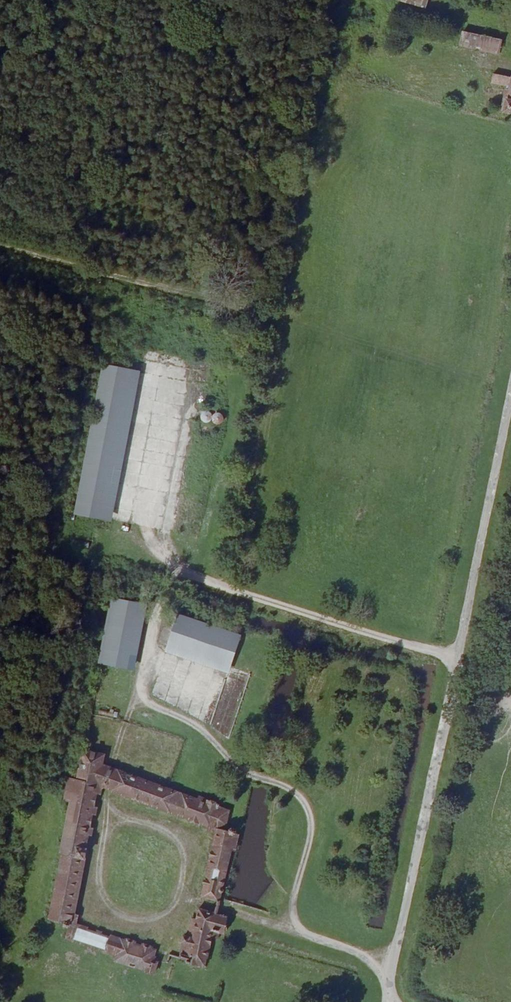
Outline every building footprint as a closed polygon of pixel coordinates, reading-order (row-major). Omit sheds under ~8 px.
[(503,36),(461,26),(460,32),(502,43),(503,36)] [(502,43),(460,32),(459,35),(501,45),(502,43)] [(496,68),(494,77),(510,82),(510,71),(496,68)] [(498,97),(490,95),(487,105),(495,107),(498,97)] [(128,370),(96,365),(74,514),(103,520),(128,370)] [(224,415),(216,413),(213,421),(221,424),(224,415)] [(141,606),(110,599),(99,665),(129,669),(141,606)] [(178,627),(183,618),(171,614),(166,625),(178,627)] [(239,637),(183,618),(178,627),(166,625),(160,642),(229,666),(239,637)] [(72,779),(71,786),(68,802),(72,804),(50,920),(76,925),(100,789),(105,790),(107,791),(208,826),(206,831),(217,835),(199,892),(218,898),(238,835),(227,831),(231,812),(224,809),(225,804),(200,796),(199,800),(160,786),(110,769),(105,767),(107,757),(84,751),(78,780),(72,779)] [(216,911),(217,908),(197,903),(194,915),(190,914),(187,926),(190,926),(189,933),(183,932),(180,948),(169,946),(166,959),(173,960),(173,956),(204,963),(210,938),(216,939),(217,933),(221,934),(225,914),(216,911)] [(122,942),(70,927),(65,943),(116,957),(116,959),(156,971),(161,951),(156,950),(157,945),(148,942),(146,948),(135,945),(137,940),(124,936),(122,942)]
